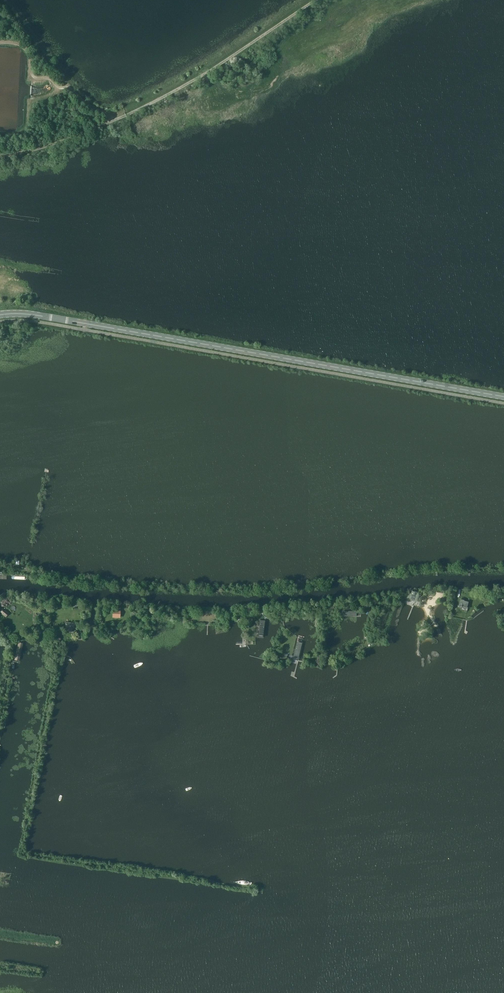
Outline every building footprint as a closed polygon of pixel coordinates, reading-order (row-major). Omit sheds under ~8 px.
[(418,596),(419,594),(413,591),(412,594),(410,593),(407,600),(410,601),(410,600),(415,601),(415,600),(416,600),(417,597),(420,598),(420,597),(418,596)] [(468,607),(469,602),(463,601),(463,600),(461,599),(459,605),(462,606),(462,607),(463,607),(463,606),(468,607)] [(5,610),(3,609),(0,612),(2,613),(2,614),(6,617),(9,613),(5,610)] [(75,629),(76,624),(66,623),(66,627),(68,628),(68,631),(73,631),(73,628),(75,629)] [(302,642),(297,641),(294,657),(298,658),(302,642)] [(24,643),(19,642),(15,660),(20,661),(24,643)]
